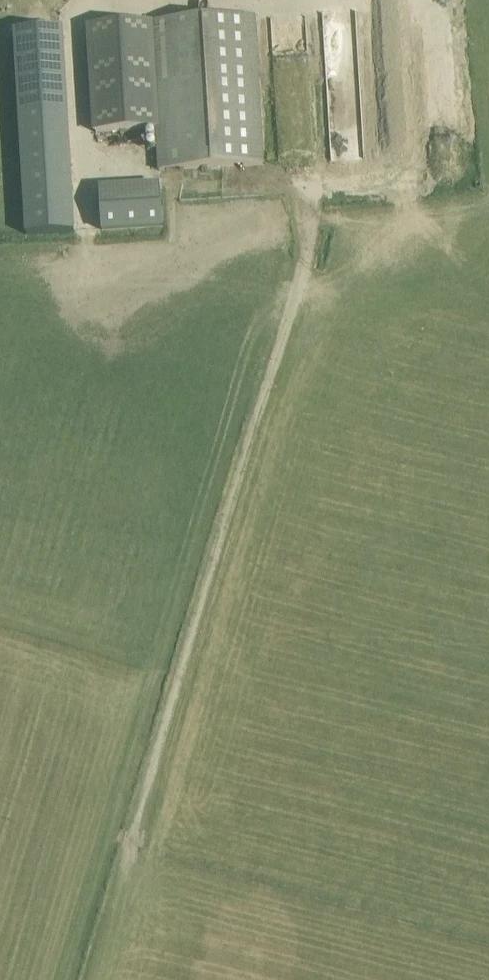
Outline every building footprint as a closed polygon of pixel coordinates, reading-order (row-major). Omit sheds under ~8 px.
[(255,16),(149,22),(154,130),(157,171),(263,165),(255,16)] [(92,133),(154,130),(149,22),(86,26),(92,133)] [(76,233),(69,27),(18,29),(24,235),(76,233)] [(158,229),(156,187),(93,191),(95,233),(158,229)]
